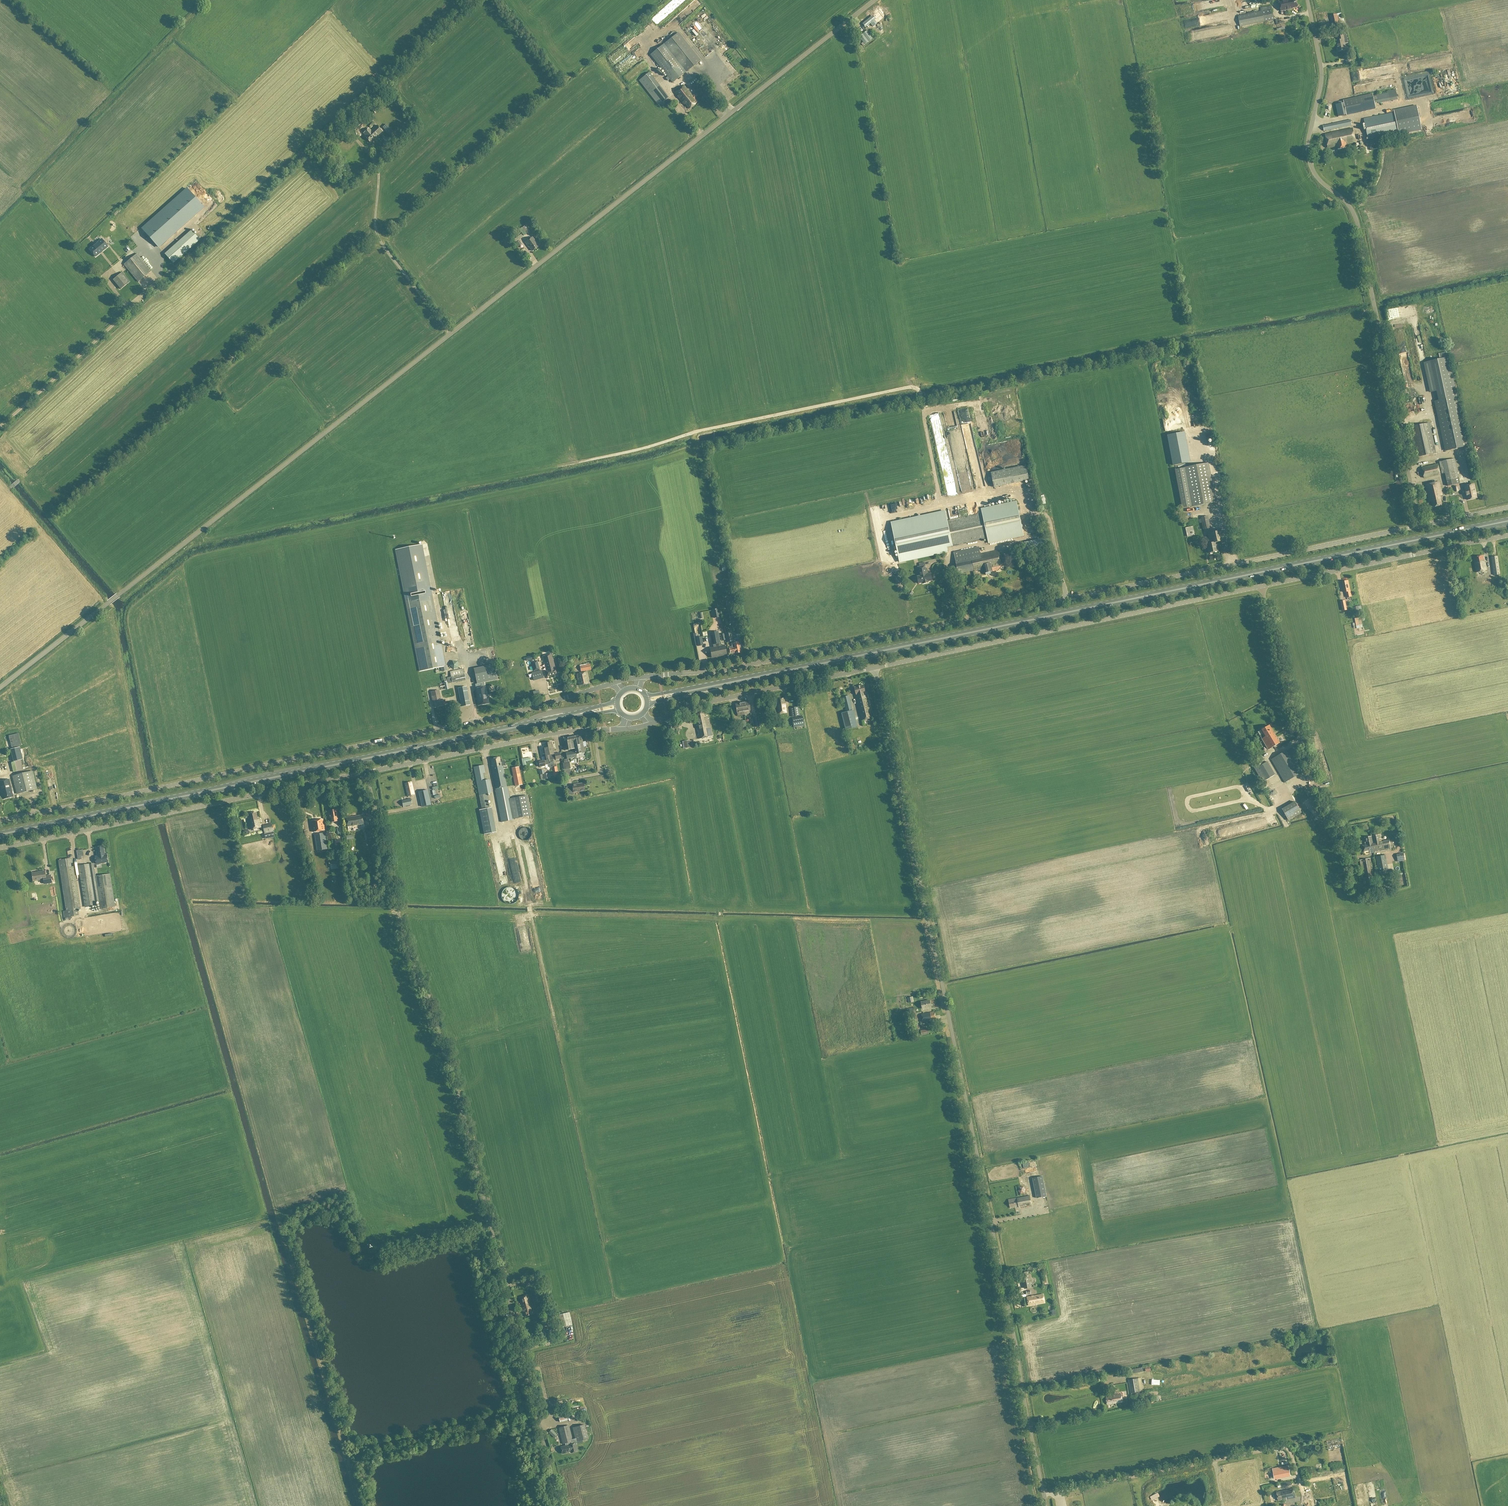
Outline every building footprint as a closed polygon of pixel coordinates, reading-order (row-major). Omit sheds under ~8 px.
[(696,7),(691,2),(686,8),(691,13),(701,3),(698,0),(695,3),(697,5),(696,7)] [(1287,0),(1285,0),(1278,1),(1281,11),(1289,9),(1287,0)] [(1289,9),(1292,9),(1292,8),(1297,7),(1296,0),(1287,0),(1289,9)] [(1274,20),(1271,6),(1261,8),(1262,11),(1238,16),(1240,27),(1274,20)] [(657,15),(665,23),(673,16),(665,7),(657,15)] [(1336,14),(1330,16),(1332,25),(1338,23),(1336,14)] [(865,27),(870,23),(873,27),(877,24),(874,20),(875,19),(873,16),(863,24),(865,27)] [(707,35),(714,45),(724,38),(714,23),(707,28),(705,25),(701,28),(706,36),(707,35)] [(862,46),(864,45),(872,39),(867,31),(859,38),(863,43),(861,45),(862,46)] [(686,72),(700,61),(678,33),(664,44),(686,72)] [(1335,41),(1337,52),(1345,50),(1344,44),(1348,43),(1346,34),(1336,36),(1337,41),(1335,41)] [(663,44),(650,55),(672,83),(685,72),(663,44)] [(649,73),(639,81),(658,106),(668,98),(649,73)] [(685,83),(692,78),(689,73),(681,78),(685,83)] [(698,81),(691,87),(698,97),(706,90),(698,81)] [(681,102),(690,94),(684,86),(675,93),(681,102)] [(685,104),(689,109),(696,103),(691,97),(692,96),(690,94),(681,102),(684,105),(685,104)] [(1346,116),(1375,109),(1372,94),(1343,101),(1343,103),(1335,105),(1338,117),(1346,115),(1346,116)] [(378,104),(371,110),(374,113),(381,108),(378,104)] [(1394,113),(1364,119),(1368,140),(1398,133),(1399,134),(1422,129),(1417,106),(1394,111),(1394,113)] [(1350,120),(1322,126),(1323,131),(1351,125),(1350,120)] [(382,131),(377,126),(365,137),(370,142),(382,131)] [(1351,129),(1324,134),(1327,149),(1336,147),(1337,150),(1347,148),(1346,144),(1355,143),(1351,129)] [(399,139),(392,132),(387,137),(394,144),(399,139)] [(187,189),(142,229),(158,247),(203,207),(187,189)] [(519,233),(511,239),(514,243),(522,237),(519,233)] [(532,237),(525,242),(527,246),(528,246),(532,251),(538,247),(532,237)] [(95,245),(89,249),(95,257),(108,247),(102,239),(95,245)] [(123,260),(128,257),(118,243),(110,249),(113,253),(116,251),(123,260)] [(121,247),(124,252),(131,247),(128,243),(121,247)] [(137,254),(123,265),(138,282),(151,271),(137,254)] [(106,267),(109,265),(113,271),(118,268),(111,258),(104,263),(106,267)] [(130,282),(122,273),(113,280),(120,290),(130,282)] [(1408,307),(1388,310),(1389,321),(1395,320),(1393,311),(1396,311),(1397,319),(1408,318),(1407,311),(1409,311),(1408,307)] [(1440,400),(1435,401),(1445,451),(1466,446),(1447,358),(1426,362),(1433,392),(1438,390),(1440,400)] [(1429,423),(1425,424),(1411,427),(1417,457),(1436,453),(1429,423)] [(1444,473),(1444,474),(1447,486),(1459,483),(1454,459),(1439,462),(1441,474),(1444,473)] [(1191,506),(1191,507),(1215,502),(1208,463),(1183,468),(1175,470),(1182,508),(1191,506)] [(1438,464),(1421,468),(1423,478),(1440,474),(1438,464)] [(1025,465),(991,473),(994,487),(1028,480),(1025,465)] [(1425,485),(1426,491),(1429,502),(1431,501),(1432,508),(1442,505),(1440,496),(1442,495),(1439,482),(1425,485)] [(1464,487),(1466,495),(1467,500),(1476,498),(1473,485),(1464,487)] [(952,546),(987,538),(988,543),(1023,535),(1016,502),(981,509),(982,513),(947,521),(945,511),(891,523),(899,562),(947,551),(947,547),(948,547),(952,546)] [(1203,529),(1210,528),(1207,516),(1200,518),(1203,529)] [(1222,530),(1207,534),(1209,544),(1206,544),(1208,553),(1209,553),(1210,554),(1213,553),(1212,552),(1217,551),(1216,543),(1225,541),(1222,530)] [(442,672),(447,671),(446,666),(446,665),(445,665),(421,545),(395,550),(420,672),(441,667),(442,672)] [(974,571),(974,572),(984,569),(985,573),(986,575),(991,574),(990,572),(992,572),(991,568),(1001,566),(998,551),(980,555),(979,547),(954,552),(958,574),(974,571)] [(1483,556),(1473,558),(1476,572),(1486,571),(1483,556)] [(917,576),(918,583),(923,583),(923,584),(928,583),(928,581),(932,581),(931,573),(926,574),(925,569),(926,569),(925,565),(917,567),(918,571),(919,571),(920,576),(917,576)] [(1033,574),(1029,578),(1032,582),(1037,578),(1033,574)] [(1346,581),(1342,582),(1344,592),(1345,592),(1346,598),(1351,597),(1348,581),(1346,581)] [(713,648),(709,648),(711,658),(720,656),(717,644),(720,643),(718,635),(717,631),(715,632),(710,633),(711,637),(713,648)] [(738,642),(731,644),(732,647),(729,647),(730,653),(735,652),(735,653),(740,652),(738,642)] [(720,643),(717,644),(720,656),(726,655),(724,645),(721,646),(721,643),(720,643)] [(486,664),(490,663),(490,654),(480,655),(480,659),(486,659),(486,664)] [(551,654),(542,657),(546,671),(545,671),(547,677),(557,674),(555,669),(551,654)] [(586,664),(579,665),(581,672),(591,670),(589,663),(586,663),(586,664)] [(474,669),(477,684),(497,680),(494,665),(474,669)] [(465,670),(452,672),(452,678),(454,677),(454,683),(467,681),(465,670)] [(533,681),(543,678),(541,670),(531,673),(533,681)] [(576,674),(579,686),(589,684),(586,672),(576,674)] [(867,693),(865,693),(863,685),(854,687),(856,695),(855,696),(861,721),(871,718),(870,714),(872,714),(867,693)] [(466,687),(458,689),(461,707),(470,705),(466,687)] [(478,705),(488,703),(485,687),(475,689),(478,705)] [(439,691),(430,692),(432,700),(433,700),(434,707),(442,706),(441,705),(445,704),(444,700),(441,701),(439,691)] [(857,727),(849,695),(843,697),(846,712),(842,713),(846,730),(857,727)] [(784,698),(776,699),(779,714),(786,713),(784,698)] [(744,702),(742,703),(744,715),(750,714),(750,710),(748,702),(744,703),(744,702)] [(744,715),(742,703),(739,703),(739,704),(735,704),(736,713),(737,713),(737,716),(744,715)] [(799,707),(790,708),(791,717),(800,715),(799,707)] [(712,736),(709,723),(708,719),(707,719),(706,716),(704,717),(703,710),(695,712),(697,722),(695,722),(697,731),(698,731),(699,734),(697,735),(698,739),(712,736)] [(792,718),(794,728),(804,726),(802,716),(792,718)] [(758,717),(752,719),(753,728),(760,727),(758,717)] [(1269,725),(1265,728),(1258,732),(1268,750),(1279,743),(1269,725)] [(575,749),(574,749),(575,751),(565,753),(567,759),(576,757),(576,756),(576,754),(584,753),(581,735),(573,737),(574,742),(573,742),(575,749)] [(563,739),(565,751),(574,749),(575,749),(573,742),(574,742),(573,737),(563,739)] [(557,750),(554,750),(555,753),(562,751),(561,741),(556,741),(557,750)] [(548,755),(550,762),(553,762),(552,759),(555,758),(555,760),(561,759),(560,753),(553,754),(551,742),(546,743),(547,748),(548,748),(549,755),(548,755)] [(547,748),(539,749),(540,754),(543,753),(545,760),(538,761),(539,767),(545,766),(545,765),(550,764),(550,762),(548,755),(549,755),(548,748),(547,748)] [(1284,782),(1302,772),(1289,749),(1271,760),(1284,782)] [(499,757),(491,759),(492,768),(491,768),(496,792),(495,792),(501,822),(513,820),(513,819),(519,818),(530,816),(526,796),(509,799),(507,789),(502,766),(505,765),(504,761),(500,761),(499,757)] [(525,762),(531,761),(530,758),(521,759),(523,768),(526,767),(525,762)] [(1274,774),(1267,762),(1259,767),(1257,763),(1253,766),(1262,782),(1274,774)] [(478,766),(473,767),(475,775),(483,773),(485,773),(483,765),(478,766)] [(518,767),(512,768),(515,786),(522,785),(518,767)] [(556,767),(551,768),(552,773),(540,775),(541,780),(553,778),(552,776),(558,775),(556,767)] [(32,771),(12,776),(16,794),(36,789),(32,771)] [(2,800),(13,797),(9,780),(0,783),(0,791),(2,800)] [(408,796),(414,795),(411,782),(405,783),(408,796)] [(574,794),(573,792),(584,790),(583,784),(572,785),(572,786),(566,787),(567,795),(574,794)] [(430,805),(427,790),(418,792),(422,807),(430,805)] [(1295,803),(1282,811),(1289,821),(1301,814),(1295,803)] [(491,827),(498,825),(494,806),(484,808),(485,815),(488,814),(491,827)] [(337,822),(337,820),(337,818),(338,817),(337,810),(328,811),(329,819),(330,818),(331,823),(337,822)] [(249,818),(248,818),(248,821),(250,830),(260,828),(258,819),(257,819),(256,813),(248,814),(249,818)] [(362,816),(346,819),(348,831),(348,827),(363,824),(362,816)] [(322,820),(311,821),(312,832),(324,830),(322,820)] [(265,837),(274,835),(271,824),(262,826),(265,837)] [(312,854),(308,840),(308,837),(307,830),(301,831),(303,841),(305,851),(305,852),(306,856),(312,854)] [(314,835),(316,850),(327,849),(325,833),(314,835)] [(1371,844),(1373,853),(1391,849),(1389,840),(1381,842),(1379,835),(1371,837),(1373,844),(1371,844)] [(1370,853),(1373,853),(1371,844),(1373,844),(1371,837),(1364,838),(1365,845),(1362,846),(1363,852),(1369,850),(1370,853)] [(103,846),(95,847),(97,856),(95,857),(96,864),(108,863),(107,855),(104,855),(103,846)] [(1385,855),(1375,857),(1378,872),(1388,870),(1385,855)] [(80,910),(73,867),(71,867),(70,863),(73,863),(72,858),(58,860),(66,911),(63,912),(64,919),(78,917),(78,912),(78,910),(80,910)] [(1370,858),(1360,860),(1361,866),(1362,870),(1364,869),(1367,887),(1375,886),(1370,858)] [(89,864),(78,866),(85,908),(96,907),(95,902),(98,902),(99,910),(114,908),(109,874),(95,876),(93,863),(92,863),(93,864),(89,865),(89,864)] [(45,872),(31,873),(32,882),(43,880),(44,885),(51,884),(50,876),(45,877),(45,872)] [(503,893),(508,903),(514,901),(510,893),(508,894),(507,891),(503,893)] [(922,1009),(931,1007),(929,1001),(920,1002),(922,1009)] [(936,1019),(934,1012),(921,1014),(922,1022),(936,1019)] [(1036,1198),(1046,1196),(1042,1177),(1032,1179),(1036,1198)] [(1010,1208),(1011,1208),(1018,1207),(1018,1208),(1031,1205),(1029,1196),(1008,1200),(1010,1208)] [(1031,1288),(1028,1272),(1022,1273),(1025,1289),(1031,1288)] [(531,1294),(533,1303),(539,1302),(537,1293),(531,1294)] [(1043,1294),(1027,1297),(1028,1306),(1044,1303),(1043,1294)] [(522,1308),(521,1308),(522,1313),(523,1313),(524,1317),(532,1315),(527,1296),(520,1298),(522,1308)] [(545,1329),(539,1330),(540,1338),(547,1336),(545,1329)] [(1131,1393),(1139,1391),(1138,1385),(1137,1379),(1128,1380),(1130,1393),(1131,1393)] [(1106,1397),(1107,1404),(1122,1402),(1121,1394),(1106,1397)] [(566,1414),(558,1416),(559,1422),(567,1420),(566,1414)] [(568,1425),(558,1428),(562,1444),(565,1444),(565,1446),(560,1447),(562,1454),(570,1452),(570,1453),(577,1451),(575,1444),(576,1444),(576,1442),(587,1439),(584,1425),(572,1428),(575,1439),(572,1440),(568,1425)] [(555,1438),(558,1435),(553,1430),(550,1432),(555,1438)] [(1345,1472),(1344,1465),(1340,1465),(1341,1468),(1337,1469),(1337,1466),(1332,1467),(1334,1474),(1345,1472)] [(1274,1479),(1290,1476),(1288,1466),(1272,1469),(1274,1479)] [(1278,1501),(1295,1497),(1293,1488),(1276,1492),(1278,1501)] [(1333,1493),(1323,1494),(1323,1492),(1319,1492),(1319,1489),(1316,1489),(1317,1500),(1334,1499),(1333,1493)]
